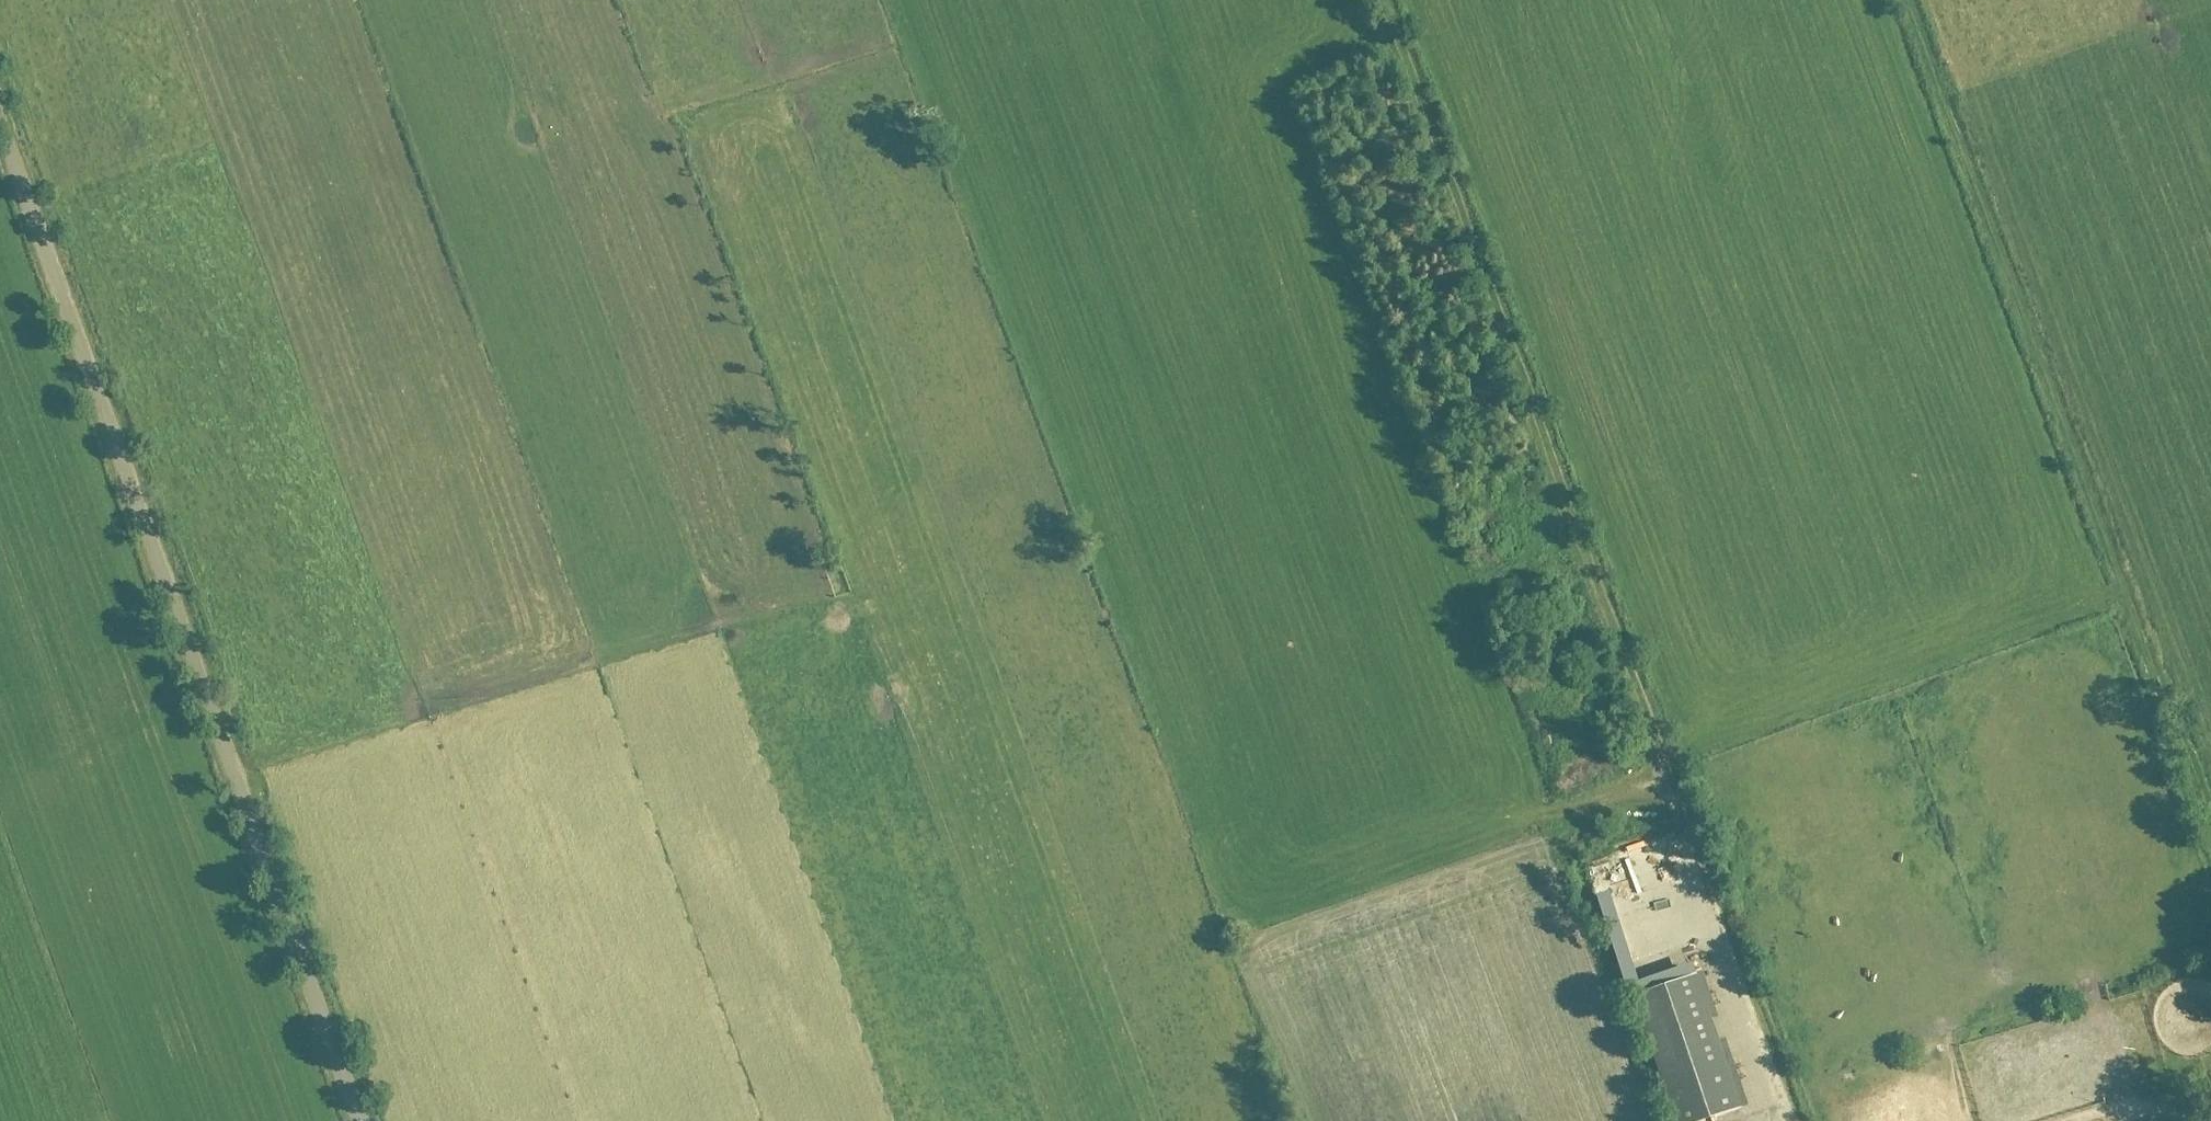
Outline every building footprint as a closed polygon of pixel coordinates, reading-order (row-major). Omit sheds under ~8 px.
[(1694,976),(1631,997),(1674,1120),(1707,1120),(1739,1110),(1694,976)]
